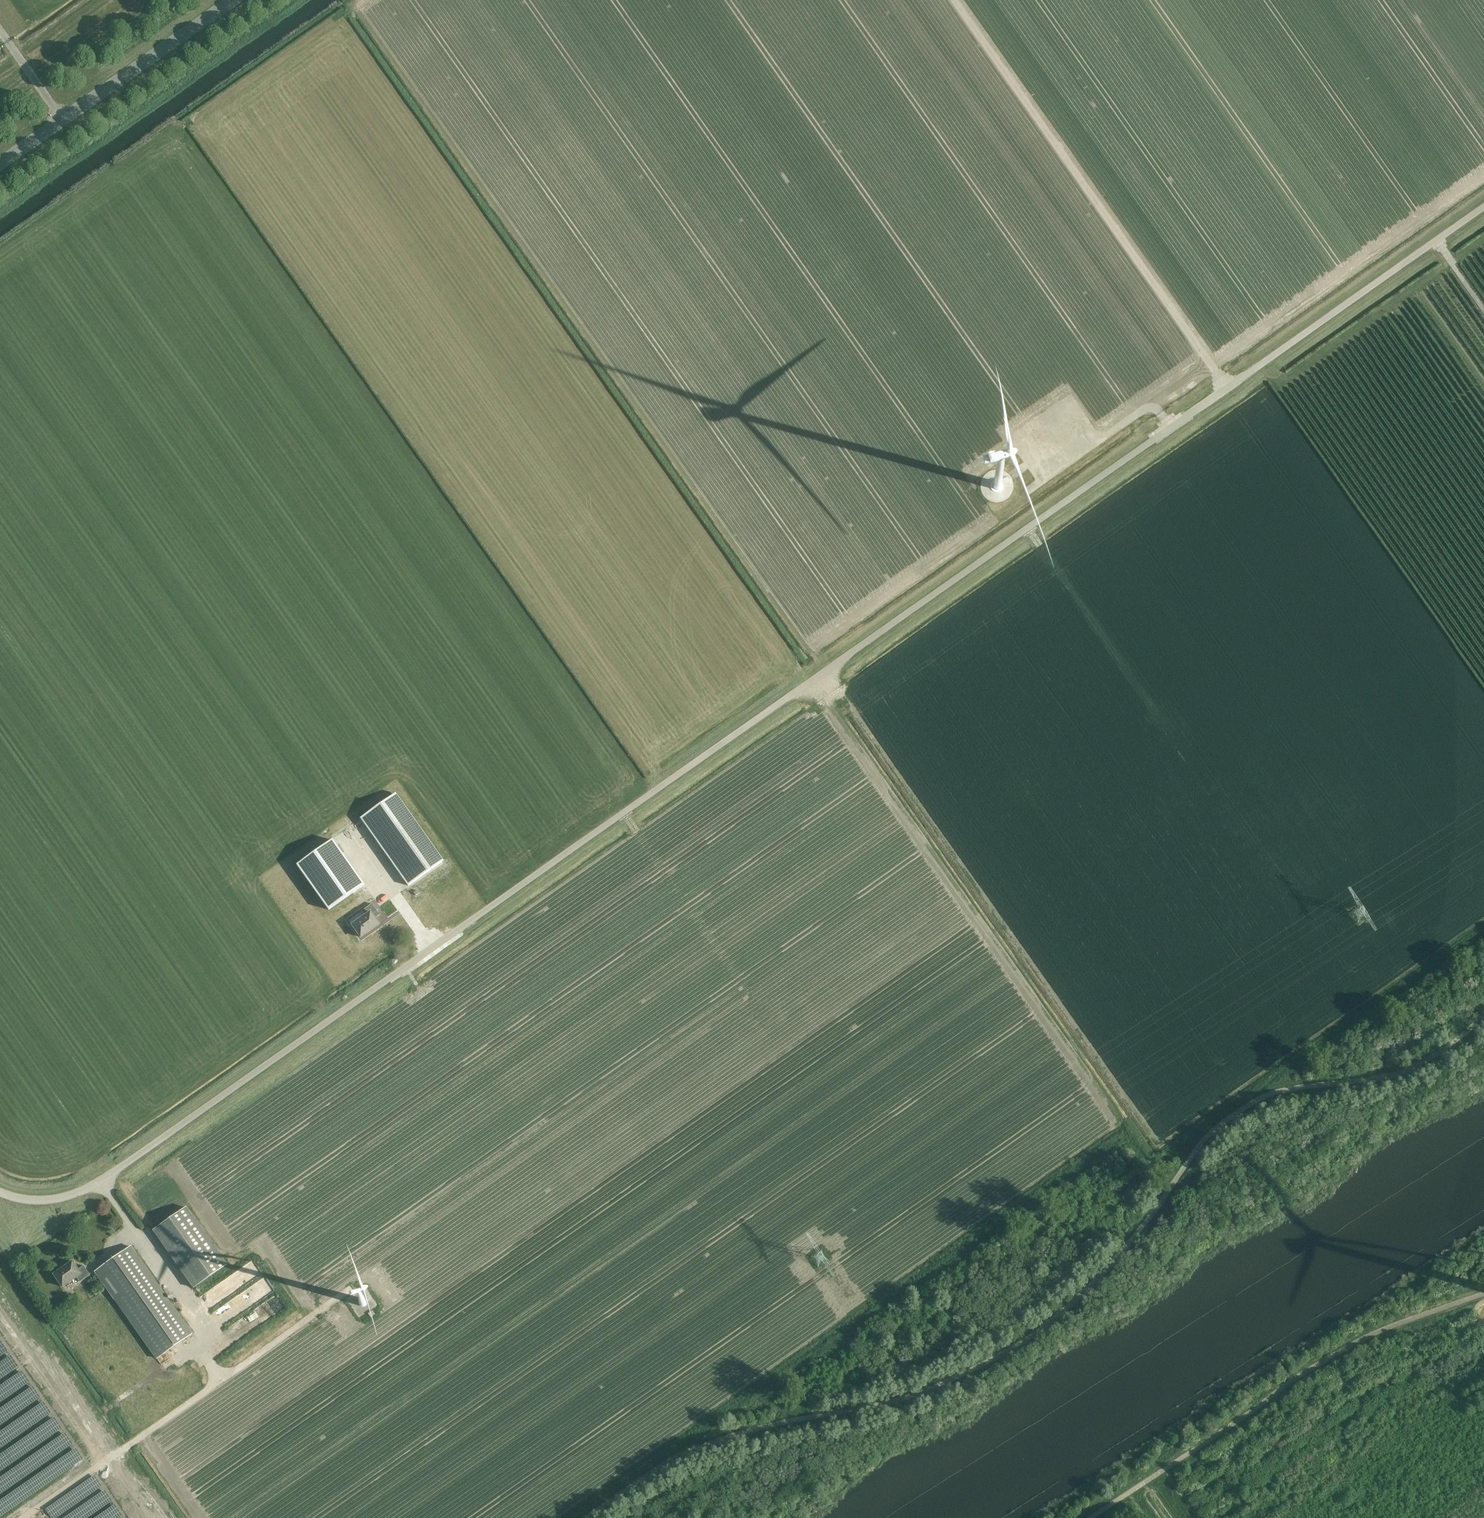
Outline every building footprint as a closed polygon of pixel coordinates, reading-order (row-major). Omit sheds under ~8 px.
[(408,886),(442,862),(395,794),(361,818),(408,886)] [(352,830),(337,835),(342,848),(357,843),(352,830)] [(332,840),(297,865),(329,910),(364,885),(332,840)] [(365,916),(352,925),(361,937),(379,924),(375,918),(380,915),(372,904),(362,911),(365,916)] [(763,1015),(765,1021),(772,1019),(769,1012),(763,1015)] [(194,1288),(227,1265),(186,1207),(154,1230),(194,1288)] [(131,1246),(95,1272),(114,1299),(115,1299),(157,1358),(192,1334),(131,1246)] [(244,1281),(259,1271),(252,1260),(237,1270),(244,1281)] [(80,1282),(90,1275),(84,1266),(78,1269),(73,1262),(54,1274),(63,1287),(77,1277),(80,1282)] [(248,1304),(271,1288),(264,1278),(241,1294),(248,1304)] [(358,1306),(367,1305),(366,1298),(357,1299),(358,1306)]
